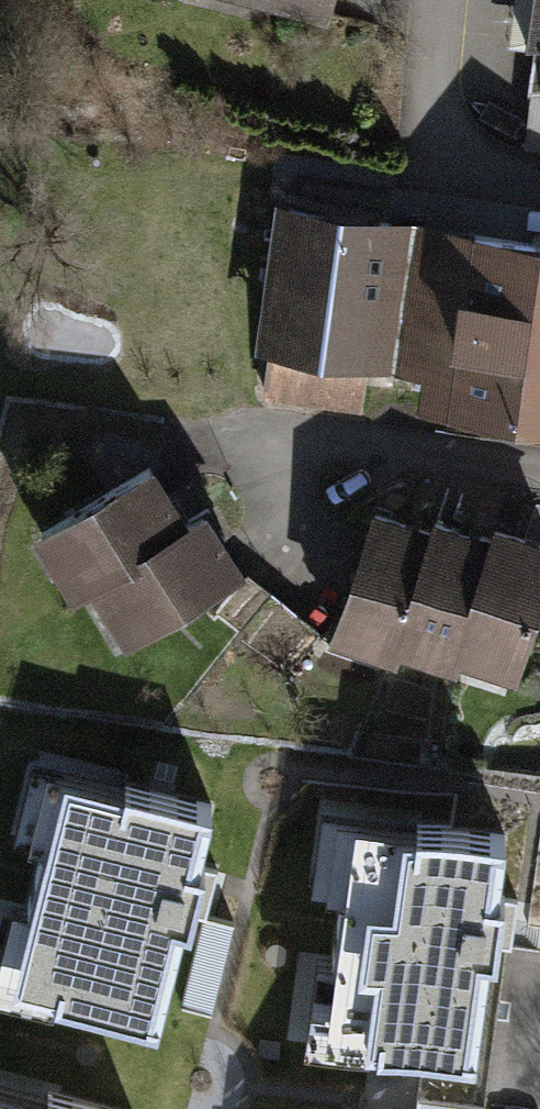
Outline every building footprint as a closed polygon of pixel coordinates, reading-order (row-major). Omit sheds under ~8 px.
[(326,25),(332,0),(230,0),(326,25)] [(525,32),(533,32),(539,33),(539,0),(530,0),(525,32)] [(533,32),(525,89),(530,90),(521,147),(539,149),(539,33),(533,32)] [(416,218),(261,195),(243,340),(266,343),(260,396),(362,409),(368,359),(396,362),(416,218)] [(416,218),(396,362),(419,365),(414,402),(539,420),(539,235),(416,218)] [(149,456),(29,533),(69,594),(82,586),(188,518),(149,456)] [(427,523),(368,504),(325,639),(383,657),(387,645),(427,523)] [(188,518),(82,586),(120,646),(242,568),(204,508),(188,518)] [(489,532),(430,513),(427,523),(387,645),(445,664),(449,651),(489,532)] [(492,523),(489,532),(449,651),(514,672),(539,593),(539,539),(492,523)] [(319,633),(248,577),(218,614),(289,671),(319,633)] [(0,849),(0,1008),(165,1043),(217,798),(20,756),(0,849)] [(305,1060),(504,1092),(539,874),(539,844),(346,812),(305,1060)] [(0,1084),(0,1108),(116,1108),(0,1084)]
